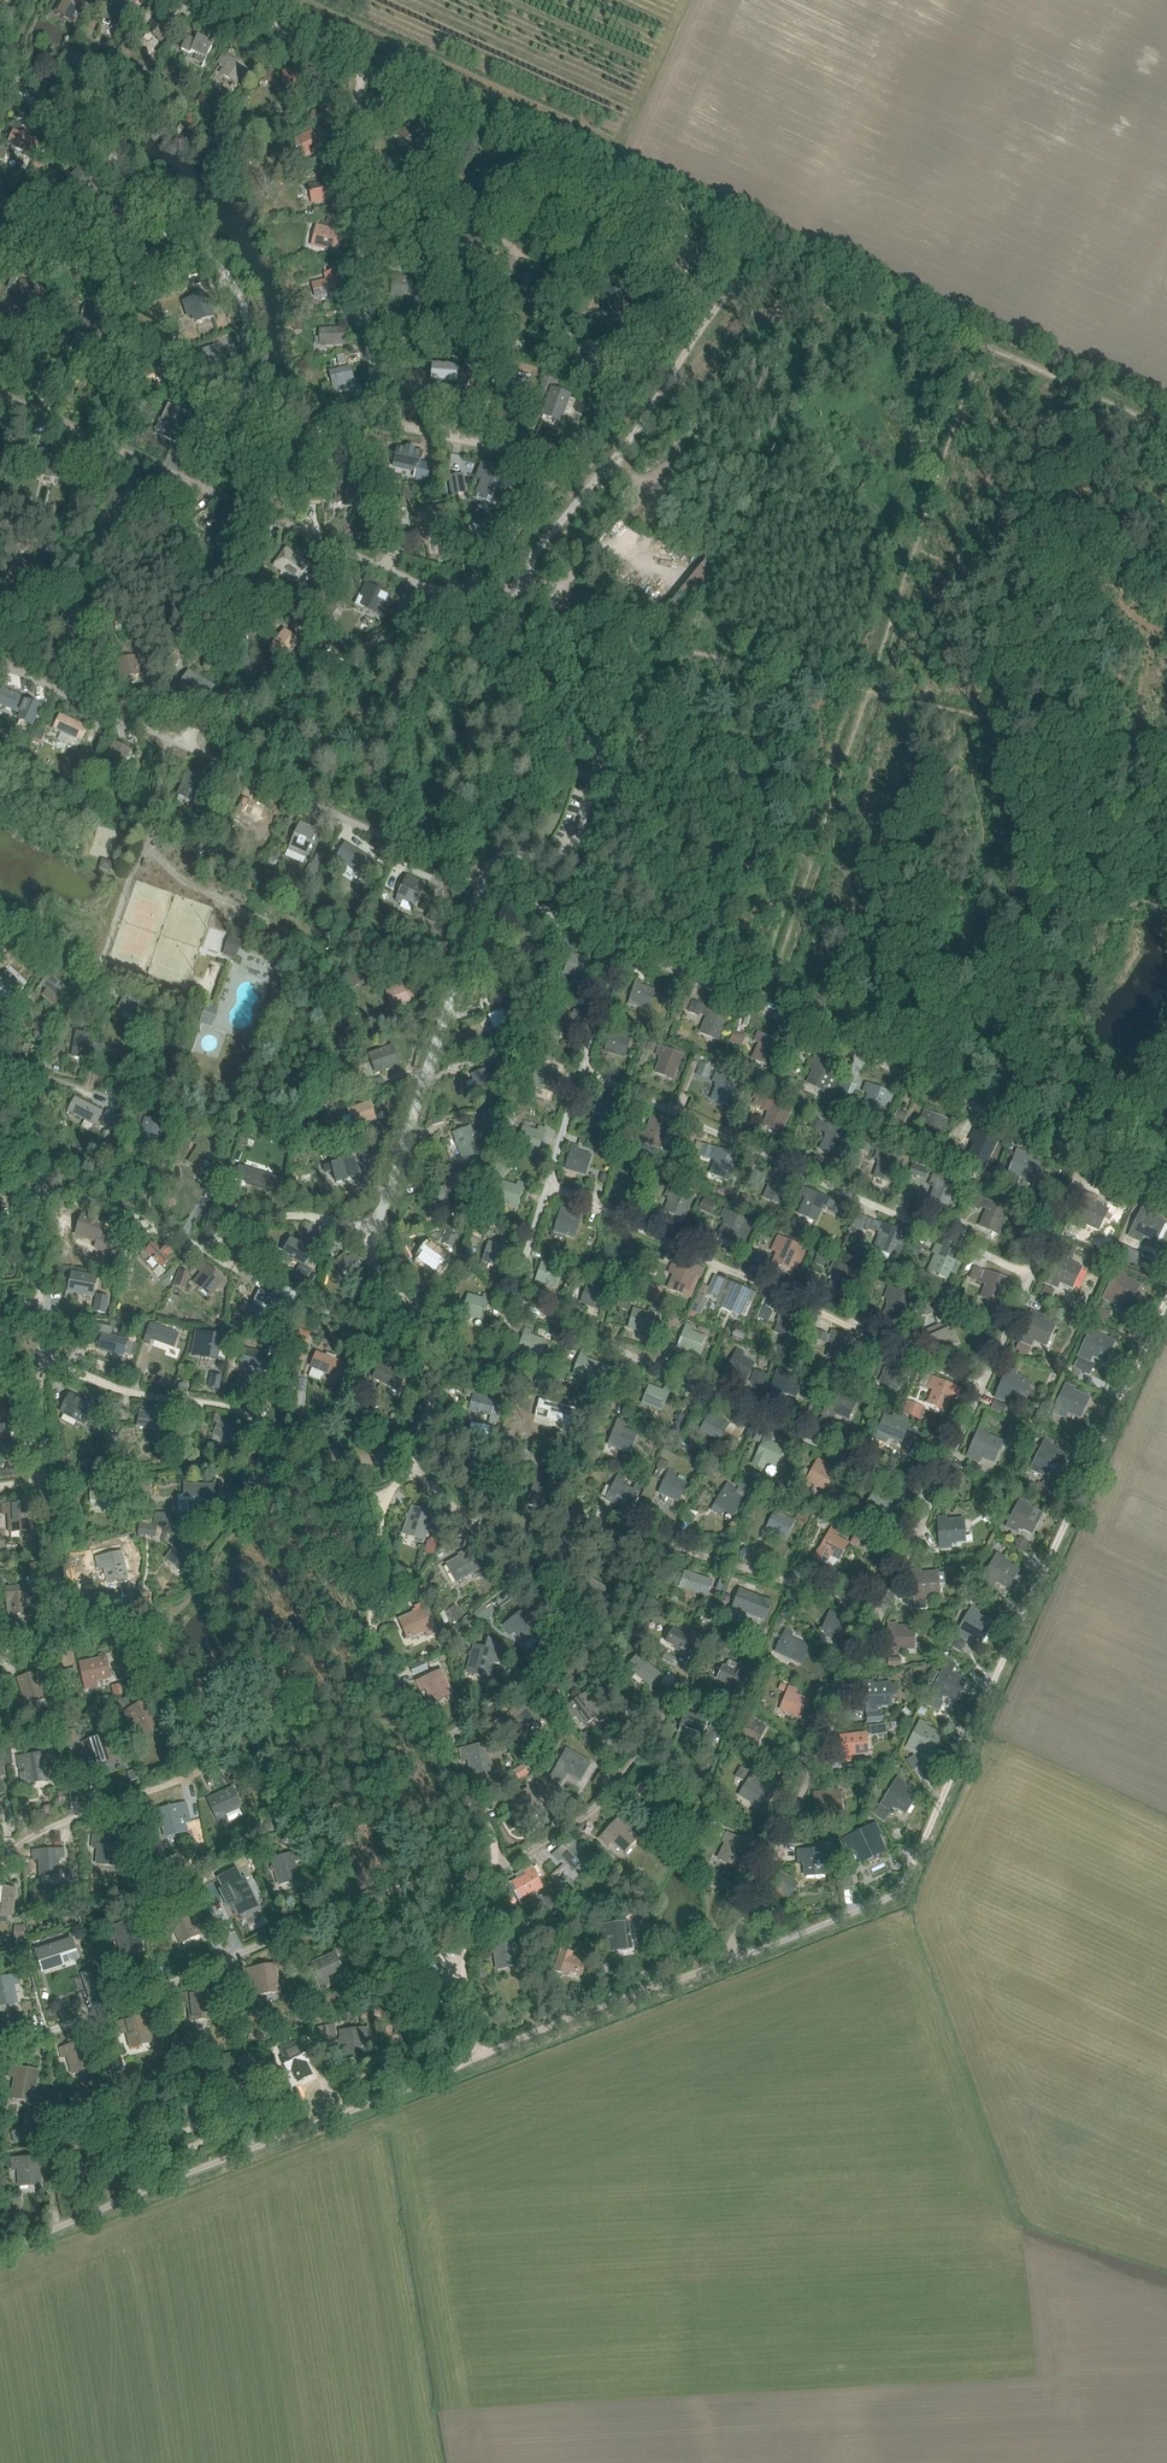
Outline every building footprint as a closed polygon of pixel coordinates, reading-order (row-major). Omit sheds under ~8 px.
[(57,11),(74,20),(85,0),(64,0),(57,11)] [(131,2),(127,0),(122,0),(121,2),(118,0),(113,0),(101,21),(108,25),(109,24),(118,29),(123,22),(120,20),(131,2)] [(172,26),(158,16),(147,30),(162,40),(172,26)] [(188,36),(182,49),(190,53),(191,50),(207,57),(210,50),(215,40),(214,39),(213,42),(198,35),(196,40),(188,36)] [(69,51),(64,59),(83,69),(87,60),(69,51)] [(221,73),(236,83),(246,69),(231,59),(226,56),(220,65),(225,68),(221,73)] [(289,84),(288,98),(298,100),(300,85),(302,86),(304,73),(284,71),(283,83),(289,84)] [(414,123),(402,133),(414,146),(431,131),(415,113),(410,118),(414,123)] [(373,123),(373,134),(384,135),(385,123),(373,123)] [(298,139),(305,155),(317,149),(328,144),(328,143),(327,144),(320,129),(320,128),(309,133),(298,139)] [(15,147),(26,152),(27,149),(35,153),(39,144),(14,133),(10,143),(16,145),(15,147)] [(39,176),(39,174),(43,176),(47,168),(42,166),(43,164),(34,160),(29,172),(39,176)] [(310,184),(313,202),(320,201),(331,199),(328,181),(316,183),(310,184)] [(82,195),(88,201),(98,191),(92,185),(82,195)] [(468,207),(482,215),(487,207),(473,199),(468,207)] [(526,221),(533,230),(546,219),(538,210),(526,221)] [(327,224),(331,225),(343,228),(345,218),(329,214),(327,224)] [(326,248),(337,251),(342,233),(330,230),(318,227),(314,245),(326,248)] [(450,240),(452,252),(469,251),(467,239),(450,240)] [(112,277),(110,281),(116,284),(124,266),(117,263),(115,268),(113,267),(110,277),(112,277)] [(170,284),(176,272),(164,267),(158,279),(170,284)] [(313,284),(316,294),(330,291),(332,299),(344,296),(338,271),(326,274),(327,281),(313,284)] [(392,275),(391,296),(421,298),(422,277),(392,275)] [(17,305),(35,312),(45,290),(22,280),(19,287),(24,290),(17,305)] [(542,299),(550,301),(555,287),(546,285),(542,299)] [(196,314),(194,314),(196,322),(213,317),(209,305),(207,306),(204,296),(191,300),(196,314)] [(571,308),(571,316),(582,316),(582,309),(571,308)] [(293,319),(294,328),(302,327),(301,318),(293,319)] [(326,337),(326,345),(346,344),(345,329),(321,330),(321,337),(326,337)] [(56,333),(52,342),(61,345),(65,336),(56,333)] [(204,349),(212,379),(224,376),(215,346),(204,349)] [(344,354),(336,355),(339,365),(346,363),(344,354)] [(433,364),(432,382),(464,384),(465,366),(433,364)] [(331,372),(335,391),(355,386),(350,367),(331,372)] [(495,368),(492,385),(506,388),(507,383),(521,386),(520,391),(527,393),(531,376),(495,368)] [(544,375),(539,391),(549,394),(551,388),(552,384),(558,387),(560,381),(544,375)] [(549,394),(541,414),(562,421),(565,414),(565,412),(570,414),(575,400),(570,398),(572,395),(572,393),(552,386),(551,388),(549,394)] [(200,392),(195,407),(205,410),(209,394),(200,392)] [(169,406),(164,417),(176,423),(170,436),(183,442),(194,417),(169,406)] [(4,430),(11,431),(13,418),(6,417),(4,430)] [(222,438),(228,441),(230,435),(236,438),(243,421),(237,419),(235,424),(229,422),(222,438)] [(399,449),(395,465),(417,470),(415,476),(427,478),(430,467),(419,464),(421,454),(414,452),(414,450),(412,450),(406,448),(406,450),(399,449)] [(28,473),(33,468),(28,463),(23,468),(28,473)] [(500,497),(505,484),(507,485),(511,475),(484,465),(481,472),(487,474),(481,490),(500,497)] [(377,473),(375,480),(384,482),(386,474),(377,473)] [(462,475),(447,478),(451,497),(466,494),(462,475)] [(333,481),(332,492),(337,493),(336,494),(336,497),(337,498),(337,502),(346,502),(346,505),(356,506),(357,498),(358,498),(358,493),(357,493),(358,483),(333,481)] [(413,488),(403,489),(404,498),(413,497),(413,488)] [(277,498),(275,504),(282,506),(284,501),(277,498)] [(17,499),(16,505),(27,508),(28,502),(17,499)] [(420,526),(424,527),(445,523),(441,504),(420,508),(417,510),(416,512),(415,514),(414,516),(414,519),(416,522),(418,524),(420,526)] [(215,527),(211,532),(216,535),(218,533),(223,536),(219,542),(224,546),(230,537),(235,531),(230,528),(232,524),(222,517),(217,514),(212,521),(217,524),(215,527)] [(276,565),(303,584),(308,576),(305,574),(310,567),(287,551),(276,565)] [(97,590),(105,593),(109,582),(101,579),(97,590)] [(361,595),(357,604),(365,608),(366,606),(383,614),(391,596),(368,586),(363,596),(361,595)] [(273,601),(279,609),(288,602),(282,594),(273,601)] [(694,611),(676,597),(664,612),(682,627),(694,611)] [(330,605),(322,614),(329,619),(338,607),(332,602),(330,605)] [(77,630),(83,632),(88,618),(65,610),(64,613),(61,624),(66,626),(67,624),(78,627),(77,630)] [(285,629),(274,643),(278,647),(274,653),(284,661),(295,647),(300,642),(295,638),(286,630),(285,629)] [(173,652),(167,662),(174,666),(180,656),(173,652)] [(118,659),(119,665),(121,677),(139,673),(136,656),(118,659)] [(184,678),(178,689),(183,692),(204,704),(213,689),(214,686),(209,683),(199,677),(194,674),(189,671),(184,678)] [(0,692),(0,697),(1,697),(0,700),(0,703),(20,713),(21,711),(24,712),(21,719),(21,720),(31,724),(39,706),(28,701),(28,702),(26,701),(27,699),(2,688),(0,692)] [(58,730),(79,739),(85,726),(61,715),(57,723),(60,724),(58,730)] [(37,728),(33,737),(41,740),(45,731),(37,728)] [(103,766),(100,773),(106,776),(113,761),(124,766),(131,750),(120,744),(114,742),(112,747),(104,763),(103,766)] [(186,778),(178,795),(184,797),(195,802),(198,797),(205,781),(194,776),(188,773),(186,778)] [(238,812),(260,822),(266,808),(244,799),(238,812)] [(312,846),(311,845),(317,831),(300,824),(295,835),(290,845),(307,853),(310,847),(312,847),(312,846)] [(373,860),(345,844),(336,858),(364,875),(373,860)] [(310,880),(313,881),(322,867),(312,860),(303,873),(311,878),(310,880)] [(407,875),(395,901),(401,903),(403,899),(415,905),(424,884),(407,875)] [(433,909),(429,919),(436,922),(440,912),(433,909)] [(225,955),(235,958),(241,938),(232,935),(225,955)] [(564,939),(561,948),(567,951),(571,942),(564,939)] [(565,971),(584,977),(591,956),(586,954),(584,959),(570,955),(565,971)] [(10,1002),(24,988),(7,972),(0,979),(0,992),(10,1002)] [(49,973),(40,984),(47,990),(43,994),(55,1004),(58,1000),(59,1001),(69,990),(49,973)] [(355,975),(349,980),(354,987),(360,983),(355,975)] [(630,1002),(649,1008),(654,991),(640,987),(641,982),(636,980),(630,1002)] [(388,996),(394,994),(398,1006),(414,1000),(410,988),(405,990),(403,984),(386,990),(388,996)] [(487,994),(491,1005),(504,1000),(500,990),(487,994)] [(119,1007),(140,1018),(146,1008),(125,996),(119,1007)] [(687,1011),(699,1016),(704,1005),(692,1000),(687,1011)] [(201,1023),(211,1027),(218,1006),(208,1003),(201,1023)] [(702,1031),(718,1038),(722,1028),(727,1017),(706,1007),(703,1014),(709,1016),(702,1031)] [(497,1036),(499,1041),(513,1036),(503,1011),(495,1014),(496,1017),(491,1019),(493,1025),(496,1023),(500,1034),(497,1036)] [(573,1016),(561,1012),(558,1011),(553,1028),(561,1031),(573,1034),(579,1012),(574,1011),(573,1016)] [(630,1038),(615,1034),(617,1029),(612,1028),(605,1049),(625,1055),(630,1038)] [(729,1041),(742,1047),(746,1036),(733,1031),(729,1041)] [(73,1055),(85,1058),(89,1034),(77,1032),(73,1055)] [(761,1043),(754,1057),(770,1064),(780,1043),(759,1033),(756,1040),(761,1043)] [(104,1046),(94,1042),(90,1054),(100,1057),(104,1046)] [(662,1056),(657,1070),(673,1077),(677,1065),(682,1055),(659,1046),(657,1054),(662,1056)] [(389,1054),(387,1049),(370,1055),(372,1060),(378,1058),(382,1070),(399,1064),(394,1053),(389,1054)] [(540,1050),(540,1060),(551,1060),(551,1051),(540,1050)] [(836,1080),(831,1077),(836,1068),(815,1057),(810,1067),(815,1069),(809,1081),(830,1091),(836,1080)] [(783,1071),(790,1075),(796,1062),(788,1059),(783,1071)] [(697,1074),(706,1078),(710,1066),(701,1063),(697,1074)] [(532,1084),(551,1090),(558,1068),(553,1067),(551,1072),(545,1070),(537,1068),(532,1084)] [(479,1092),(481,1097),(495,1092),(486,1070),(484,1071),(473,1075),(475,1081),(477,1079),(482,1090),(479,1092)] [(713,1097),(729,1104),(733,1093),(738,1083),(716,1074),(713,1080),(719,1083),(713,1097)] [(384,1087),(382,1077),(372,1078),(372,1079),(374,1088),(374,1089),(384,1087)] [(847,1082),(843,1092),(853,1095),(856,1086),(847,1082)] [(863,1108),(880,1114),(884,1104),(889,1092),(867,1084),(864,1091),(869,1093),(863,1108)] [(112,1105),(120,1109),(126,1095),(118,1091),(112,1105)] [(753,1105),(763,1108),(767,1098),(754,1093),(752,1097),(756,1098),(753,1105)] [(593,1117),(612,1123),(617,1106),(603,1102),(604,1097),(599,1096),(593,1117)] [(75,1106),(72,1112),(95,1124),(102,1111),(76,1098),(73,1104),(75,1106)] [(765,1123),(782,1130),(786,1119),(791,1108),(769,1099),(766,1106),(771,1108),(765,1123)] [(370,1101),(347,1109),(349,1115),(353,1127),(376,1119),(370,1101)] [(134,1119),(143,1122),(147,1109),(138,1107),(134,1119)] [(508,1110),(504,1123),(513,1126),(515,1117),(511,1116),(512,1112),(508,1110)] [(897,1111),(894,1119),(905,1123),(908,1115),(897,1111)] [(928,1120),(922,1135),(938,1142),(942,1132),(947,1120),(925,1111),(923,1118),(928,1120)] [(483,1113),(482,1124),(491,1125),(492,1114),(483,1113)] [(809,1127),(819,1131),(820,1128),(822,1129),(826,1123),(814,1117),(809,1127)] [(644,1140),(660,1146),(666,1131),(671,1133),(674,1126),(652,1118),(644,1140)] [(143,1128),(146,1128),(141,1142),(154,1146),(157,1135),(160,1136),(163,1125),(146,1119),(143,1128)] [(821,1147),(837,1155),(848,1135),(827,1124),(823,1131),(829,1133),(821,1147)] [(518,1144),(526,1147),(538,1150),(544,1129),(539,1127),(538,1132),(523,1128),(518,1144)] [(462,1153),(464,1158),(477,1153),(468,1128),(460,1131),(461,1134),(456,1136),(458,1142),(460,1141),(464,1152),(462,1153)] [(636,1128),(633,1136),(641,1139),(644,1131),(636,1128)] [(970,1155),(966,1162),(982,1170),(985,1163),(990,1153),(996,1142),(975,1132),(972,1138),(977,1141),(970,1155)] [(195,1143),(200,1146),(191,1160),(208,1171),(215,1161),(221,1150),(199,1136),(195,1143)] [(382,1152),(377,1143),(368,1148),(373,1157),(382,1152)] [(703,1150),(710,1153),(712,1147),(705,1144),(703,1150)] [(573,1145),(566,1167),(586,1173),(589,1161),(591,1156),(576,1152),(578,1147),(573,1145)] [(712,1172),(728,1178),(732,1167),(737,1156),(715,1148),(711,1158),(716,1160),(712,1172)] [(876,1175),(892,1181),(900,1158),(878,1151),(876,1158),(881,1160),(876,1175)] [(1038,1164),(1030,1161),(1031,1156),(1017,1151),(1012,1167),(1007,1177),(1014,1180),(1016,1174),(1031,1180),(1038,1164)] [(950,1152),(942,1156),(950,1171),(958,1167),(956,1163),(958,1162),(953,1154),(952,1155),(950,1152)] [(359,1176),(356,1165),(355,1158),(349,1160),(342,1162),(332,1164),(336,1182),(359,1176)] [(239,1165),(236,1176),(247,1180),(246,1183),(278,1193),(282,1182),(281,1181),(243,1169),(244,1167),(239,1165)] [(913,1166),(910,1173),(918,1176),(921,1168),(913,1166)] [(216,1168),(209,1179),(219,1185),(226,1175),(216,1168)] [(785,1195),(789,1196),(795,1183),(769,1172),(766,1179),(772,1181),(766,1195),(782,1202),(785,1195)] [(601,1173),(599,1181),(606,1183),(608,1176),(601,1173)] [(935,1187),(927,1208),(944,1214),(952,1194),(956,1183),(934,1175),(930,1185),(935,1187)] [(505,1202),(517,1205),(524,1184),(519,1182),(517,1187),(503,1183),(497,1199),(505,1202)] [(667,1209),(683,1216),(693,1194),(672,1185),(667,1196),(672,1198),(667,1209)] [(443,1210),(445,1216),(459,1211),(450,1186),(441,1189),(442,1192),(437,1194),(439,1199),(442,1198),(446,1209),(443,1210)] [(802,1188),(799,1196),(806,1200),(805,1202),(800,1212),(816,1219),(823,1204),(828,1206),(831,1200),(809,1191),(802,1188)] [(742,1194),(740,1201),(748,1205),(751,1197),(742,1194)] [(969,1206),(979,1210),(984,1198),(974,1194),(969,1206)] [(1074,1223),(1084,1228),(1086,1223),(1097,1228),(1105,1210),(1091,1203),(1092,1200),(1086,1197),(1074,1223)] [(704,1199),(699,1208),(709,1213),(714,1204),(704,1199)] [(981,1225),(998,1232),(1007,1210),(986,1200),(982,1208),(988,1210),(981,1225)] [(831,1208),(840,1212),(843,1205),(834,1201),(831,1208)] [(1037,1203),(1033,1213),(1047,1219),(1051,1209),(1037,1203)] [(561,1208),(555,1230),(574,1236),(579,1219),(565,1215),(566,1210),(561,1208)] [(1162,1222),(1148,1215),(1150,1212),(1143,1209),(1130,1235),(1140,1240),(1143,1235),(1154,1240),(1162,1222)] [(727,1220),(720,1234),(743,1245),(754,1224),(725,1210),(722,1217),(727,1220)] [(646,1221),(654,1225),(656,1219),(648,1215),(646,1221)] [(82,1216),(77,1233),(98,1240),(96,1247),(108,1251),(112,1239),(101,1235),(104,1224),(97,1222),(98,1220),(90,1217),(89,1219),(82,1216)] [(866,1225),(874,1228),(877,1222),(868,1218),(866,1225)] [(901,1231),(879,1223),(876,1230),(882,1232),(875,1246),(899,1256),(905,1241),(898,1238),(901,1231)] [(763,1224),(756,1232),(762,1236),(769,1228),(763,1224)] [(1069,1235),(1077,1239),(1080,1231),(1072,1228),(1069,1235)] [(799,1250),(800,1246),(779,1237),(774,1248),(779,1250),(775,1261),(791,1268),(794,1261),(800,1263),(805,1252),(799,1250)] [(293,1261),(300,1264),(296,1272),(307,1278),(313,1268),(305,1264),(314,1248),(301,1241),(300,1243),(290,1238),(283,1253),(294,1259),(293,1261)] [(428,1240),(415,1258),(427,1267),(427,1266),(432,1270),(433,1269),(437,1272),(449,1256),(428,1240)] [(331,1242),(325,1247),(330,1254),(336,1249),(331,1242)] [(155,1243),(146,1251),(163,1268),(171,1260),(167,1256),(171,1252),(165,1245),(161,1249),(155,1243)] [(484,1260),(492,1262),(503,1266),(510,1244),(505,1243),(503,1247),(489,1243),(484,1260)] [(956,1274),(963,1257),(936,1245),(933,1252),(938,1254),(932,1269),(939,1272),(938,1275),(947,1279),(950,1271),(956,1274)] [(1122,1246),(1118,1257),(1138,1266),(1143,1255),(1122,1246)] [(467,1250),(463,1259),(467,1261),(471,1252),(467,1250)] [(815,1263),(824,1266),(828,1255),(819,1251),(815,1263)] [(338,1258),(354,1278),(363,1270),(352,1256),(348,1258),(345,1253),(338,1258)] [(752,1261),(758,1263),(762,1255),(756,1253),(752,1261)] [(1064,1261),(1066,1258),(1059,1255),(1047,1281),(1057,1286),(1060,1281),(1071,1286),(1079,1268),(1064,1261)] [(674,1275),(671,1282),(689,1289),(695,1274),(700,1277),(703,1269),(675,1257),(669,1273),(674,1275)] [(889,1261),(886,1268),(895,1272),(898,1265),(889,1261)] [(203,1273),(197,1281),(211,1293),(223,1279),(204,1263),(199,1269),(203,1273)] [(537,1280),(556,1286),(563,1265),(558,1263),(556,1268),(542,1263),(537,1280)] [(830,1273),(835,1275),(830,1286),(846,1293),(855,1272),(834,1263),(830,1273)] [(164,1275),(160,1279),(167,1286),(171,1282),(169,1280),(177,1271),(172,1267),(165,1276),(164,1275)] [(971,1275),(979,1279),(982,1270),(974,1267),(971,1275)] [(180,1270),(175,1284),(185,1287),(190,1274),(180,1270)] [(987,1284),(982,1295),(988,1297),(999,1301),(1004,1286),(1011,1289),(1013,1282),(1007,1279),(985,1271),(983,1278),(985,1279),(983,1282),(987,1284)] [(1105,1297),(1115,1303),(1117,1297),(1128,1303),(1137,1285),(1123,1278),(1125,1275),(1118,1271),(1105,1297)] [(709,1286),(702,1283),(698,1292),(703,1294),(704,1291),(717,1297),(724,1280),(714,1275),(709,1286)] [(71,1277),(69,1293),(93,1297),(95,1280),(71,1277)] [(234,1278),(234,1297),(234,1295),(242,1295),(243,1295),(243,1284),(242,1284),(242,1279),(234,1278)] [(723,1305),(722,1308),(730,1312),(731,1310),(740,1314),(740,1313),(741,1311),(746,1314),(755,1293),(750,1291),(728,1281),(724,1289),(729,1291),(723,1305)] [(645,1297),(657,1302),(663,1289),(651,1284),(645,1297)] [(602,1290),(587,1285),(581,1301),(601,1308),(608,1287),(603,1285),(602,1290)] [(1040,1296),(1049,1301),(1055,1290),(1045,1285),(1040,1296)] [(887,1311),(903,1318),(911,1296),(890,1287),(886,1298),(891,1300),(887,1311)] [(947,1288),(941,1301),(948,1305),(954,1291),(947,1288)] [(255,1301),(249,1313),(258,1318),(259,1316),(280,1326),(296,1294),(287,1289),(283,1297),(278,1294),(275,1300),(260,1292),(256,1301),(255,1301)] [(698,1294),(694,1303),(695,1304),(703,1308),(708,1299),(698,1294)] [(98,1295),(95,1310),(105,1312),(108,1298),(98,1295)] [(463,1312),(483,1318),(489,1297),(485,1295),(483,1300),(469,1296),(463,1312)] [(617,1307),(629,1310),(632,1300),(619,1297),(617,1307)] [(933,1302),(924,1306),(927,1315),(936,1311),(933,1302)] [(695,1304),(692,1311),(700,1315),(703,1308),(695,1304)] [(776,1330),(793,1338),(803,1315),(781,1306),(777,1313),(783,1316),(776,1330)] [(1096,1315),(1102,1319),(1106,1310),(1100,1307),(1096,1315)] [(762,1308),(758,1317),(768,1321),(772,1312),(762,1308)] [(629,1327),(649,1332),(655,1311),(650,1309),(649,1314),(634,1310),(629,1327)] [(1021,1339),(1031,1344),(1033,1338),(1044,1343),(1052,1325),(1038,1319),(1039,1316),(1032,1312),(1021,1339)] [(927,1330),(934,1347),(946,1342),(948,1346),(958,1342),(948,1321),(927,1330)] [(95,1324),(93,1332),(104,1334),(100,1349),(123,1354),(123,1353),(131,1354),(133,1344),(126,1342),(127,1340),(110,1336),(112,1328),(95,1324)] [(151,1338),(174,1346),(178,1334),(150,1325),(148,1330),(153,1332),(151,1338)] [(704,1337),(691,1332),(693,1327),(687,1325),(678,1346),(698,1354),(704,1337)] [(518,1350),(538,1357),(544,1341),(529,1336),(531,1331),(526,1329),(518,1350)] [(1080,1356),(1090,1360),(1092,1355),(1104,1360),(1112,1342),(1097,1335),(1099,1332),(1092,1329),(1080,1356)] [(826,1341),(829,1334),(818,1330),(815,1336),(826,1341)] [(293,1346),(306,1349),(310,1335),(297,1331),(293,1346)] [(853,1356),(859,1342),(832,1331),(829,1337),(835,1340),(829,1355),(845,1361),(848,1354),(853,1356)] [(196,1345),(194,1356),(218,1360),(220,1346),(223,1346),(224,1339),(200,1335),(199,1345),(196,1345)] [(721,1346),(731,1350),(733,1345),(736,1346),(738,1342),(725,1336),(721,1346)] [(1016,1349),(1019,1350),(1018,1354),(1023,1356),(1025,1353),(1028,1354),(1031,1346),(1019,1341),(1016,1349)] [(171,1346),(169,1353),(179,1356),(181,1350),(171,1346)] [(295,1347),(293,1356),(303,1359),(305,1350),(295,1347)] [(273,1359),(274,1356),(271,1355),(272,1351),(266,1349),(265,1354),(245,1349),(245,1352),(242,1363),(250,1365),(251,1363),(262,1365),(262,1368),(270,1370),(273,1359)] [(727,1370),(746,1379),(752,1368),(754,1364),(741,1357),(743,1353),(737,1350),(727,1370)] [(872,1362),(881,1367),(887,1355),(878,1350),(872,1362)] [(317,1352),(311,1366),(345,1380),(351,1366),(317,1352)] [(585,1359),(586,1354),(581,1352),(574,1373),(593,1380),(599,1364),(585,1359)] [(1094,1364),(1077,1356),(1074,1364),(1090,1372),(1094,1364)] [(889,1366),(881,1380),(897,1388),(902,1378),(908,1368),(887,1357),(884,1363),(889,1366)] [(392,1387),(397,1390),(404,1377),(381,1364),(374,1377),(382,1382),(383,1379),(394,1385),(392,1387)] [(762,1385),(766,1375),(756,1370),(752,1380),(762,1385)] [(1008,1370),(996,1397),(1007,1401),(1009,1396),(1020,1401),(1028,1382),(1013,1376),(1015,1373),(1008,1370)] [(770,1393),(777,1396),(779,1390),(794,1395),(798,1384),(800,1378),(778,1371),(774,1382),(770,1393)] [(539,1372),(536,1382),(547,1386),(550,1376),(539,1372)] [(212,1373),(209,1387),(219,1389),(222,1375),(212,1373)] [(929,1401),(934,1404),(945,1408),(952,1394),(957,1396),(960,1389),(933,1378),(929,1388),(934,1390),(929,1401)] [(1072,1391),(1073,1388),(1066,1385),(1055,1412),(1065,1416),(1067,1411),(1079,1416),(1086,1398),(1072,1391)] [(643,1402),(662,1410),(670,1389),(665,1387),(663,1392),(649,1386),(643,1402)] [(601,1392),(597,1400),(608,1406),(613,1397),(601,1392)] [(823,1414),(833,1418),(836,1413),(847,1418),(854,1402),(832,1393),(823,1414)] [(68,1395),(58,1415),(84,1428),(86,1424),(95,1429),(102,1415),(93,1410),(94,1408),(68,1395)] [(473,1410),(499,1417),(503,1403),(474,1395),(472,1404),(475,1404),(473,1410)] [(903,1412),(919,1418),(924,1406),(908,1400),(903,1412)] [(579,1411),(541,1401),(539,1408),(537,1416),(548,1419),(575,1426),(579,1411)] [(992,1407),(1004,1412),(1006,1406),(995,1401),(992,1407)] [(111,1404),(110,1417),(118,1418),(119,1405),(111,1404)] [(593,1413),(590,1407),(585,1410),(589,1416),(593,1413)] [(701,1429),(719,1439),(722,1435),(728,1425),(716,1417),(718,1413),(713,1409),(705,1421),(701,1429)] [(139,1426),(162,1430),(162,1427),(164,1415),(141,1411),(139,1426)] [(683,1413),(678,1412),(675,1415),(676,1419),(675,1426),(672,1430),(673,1434),(678,1435),(681,1432),(680,1427),(681,1421),(684,1417),(683,1413)] [(803,1414),(795,1414),(795,1424),(803,1424),(803,1414)] [(885,1416),(876,1438),(887,1442),(889,1437),(902,1442),(909,1425),(905,1424),(907,1420),(896,1415),(894,1419),(885,1416)] [(819,1425),(825,1428),(829,1419),(822,1417),(819,1425)] [(625,1428),(627,1422),(619,1419),(609,1446),(632,1454),(640,1434),(625,1428)] [(214,1434),(237,1444),(242,1433),(219,1423),(214,1434)] [(4,1440),(5,1446),(11,1445),(8,1425),(0,1426),(0,1441),(4,1440)] [(494,1426),(491,1434),(497,1436),(499,1428),(494,1426)] [(1011,1427),(1007,1437),(1023,1444),(1027,1434),(1011,1427)] [(1061,1435),(1069,1439),(1073,1431),(1064,1427),(1061,1435)] [(985,1436),(987,1433),(980,1430),(968,1457),(979,1461),(981,1455),(992,1460),(1000,1442),(985,1436)] [(757,1431),(752,1440),(758,1443),(763,1434),(757,1431)] [(770,1443),(772,1438),(766,1436),(761,1446),(757,1456),(752,1464),(763,1470),(768,1461),(776,1465),(783,1449),(770,1443)] [(872,1448),(880,1452),(884,1443),(875,1440),(872,1448)] [(1032,1469),(1042,1473),(1045,1468),(1056,1474),(1065,1456),(1050,1449),(1052,1446),(1045,1442),(1032,1469)] [(473,1458),(467,1471),(483,1478),(489,1465),(473,1458)] [(661,1459),(657,1468),(665,1472),(670,1463),(661,1459)] [(807,1479),(826,1490),(834,1474),(821,1467),(824,1463),(818,1459),(812,1470),(807,1479)] [(672,1479),(675,1474),(668,1471),(664,1481),(660,1492),(679,1500),(684,1489),(686,1484),(672,1479)] [(605,1500),(627,1511),(637,1491),(623,1484),(626,1478),(618,1474),(605,1500)] [(528,1503),(541,1508),(544,1501),(541,1501),(546,1487),(551,1488),(553,1482),(539,1477),(537,1484),(535,1483),(528,1503)] [(637,1481),(634,1488),(640,1491),(643,1485),(637,1481)] [(741,1483),(738,1489),(746,1494),(749,1488),(741,1483)] [(715,1504),(712,1510),(721,1516),(725,1509),(733,1515),(740,1504),(742,1500),(730,1492),(733,1488),(727,1484),(722,1493),(715,1504)] [(1039,1490),(1048,1494),(1051,1488),(1043,1484),(1039,1490)] [(184,1495),(177,1495),(178,1512),(205,1512),(206,1506),(213,1506),(213,1505),(216,1504),(216,1500),(213,1499),(216,1498),(216,1488),(213,1487),(213,1486),(204,1486),(191,1486),(184,1486),(184,1495)] [(865,1509),(883,1519),(891,1503),(879,1496),(881,1492),(875,1489),(865,1509)] [(103,1491),(91,1493),(93,1511),(99,1510),(98,1504),(112,1502),(113,1508),(119,1508),(118,1500),(120,1500),(120,1497),(118,1497),(117,1490),(103,1491)] [(1001,1510),(991,1499),(981,1508),(991,1519),(1001,1510)] [(1026,1507),(1027,1503),(1021,1500),(1008,1526),(1017,1531),(1020,1526),(1031,1532),(1040,1514),(1026,1507)] [(30,1504),(4,1505),(4,1513),(4,1514),(10,1513),(10,1522),(11,1530),(11,1533),(31,1532),(31,1529),(30,1504)] [(435,1523),(438,1516),(413,1508),(405,1531),(424,1538),(430,1522),(435,1523)] [(780,1515),(783,1511),(777,1508),(772,1517),(767,1528),(786,1537),(794,1521),(780,1515)] [(155,1513),(154,1522),(169,1523),(170,1514),(155,1513)] [(938,1518),(940,1547),(951,1547),(951,1541),(963,1540),(962,1520),(946,1521),(946,1518),(938,1518)] [(139,1536),(157,1537),(158,1525),(140,1524),(139,1536)] [(835,1536),(837,1532),(831,1529),(814,1560),(826,1566),(832,1555),(839,1559),(847,1543),(835,1536)] [(568,1553),(565,1560),(571,1563),(578,1547),(573,1544),(572,1545),(566,1543),(569,1537),(563,1535),(556,1551),(561,1553),(562,1551),(568,1553)] [(856,1535),(851,1543),(857,1546),(861,1537),(856,1535)] [(1023,1552),(1028,1540),(1017,1536),(1012,1548),(1023,1552)] [(168,1557),(185,1569),(195,1555),(200,1559),(204,1553),(183,1537),(168,1557)] [(429,1540),(426,1551),(435,1554),(439,1543),(429,1540)] [(126,1543),(128,1553),(140,1551),(138,1541),(126,1543)] [(449,1564),(458,1581),(473,1572),(476,1578),(482,1574),(470,1552),(449,1564)] [(97,1558),(99,1565),(105,1564),(108,1580),(127,1576),(121,1553),(97,1558)] [(617,1554),(604,1554),(605,1562),(605,1561),(616,1561),(616,1562),(617,1562),(617,1554)] [(996,1581),(1007,1587),(1017,1570),(1003,1562),(1004,1558),(998,1555),(984,1580),(993,1586),(996,1581)] [(920,1571),(913,1572),(915,1601),(926,1600),(925,1594),(938,1593),(937,1584),(945,1584),(944,1573),(936,1573),(920,1575),(920,1571)] [(699,1589),(698,1592),(704,1594),(705,1588),(708,1589),(711,1581),(686,1573),(681,1587),(687,1589),(688,1586),(699,1589)] [(722,1573),(717,1589),(725,1592),(730,1576),(722,1573)] [(589,1578),(579,1593),(601,1608),(611,1593),(589,1578)] [(724,1598),(735,1602),(742,1582),(732,1578),(724,1598)] [(419,1580),(408,1585),(411,1592),(422,1588),(419,1580)] [(978,1589),(986,1594),(990,1586),(982,1581),(978,1589)] [(6,1587),(7,1600),(14,1599),(15,1607),(14,1607),(14,1609),(15,1609),(16,1614),(28,1613),(26,1598),(29,1598),(28,1585),(6,1587)] [(738,1600),(741,1601),(739,1607),(763,1617),(769,1603),(741,1592),(738,1600)] [(926,1600),(915,1601),(916,1609),(927,1608),(926,1600)] [(418,1612),(402,1619),(410,1638),(426,1631),(428,1636),(435,1633),(423,1604),(416,1607),(418,1612)] [(456,1606),(447,1612),(455,1622),(463,1615),(456,1606)] [(957,1634),(967,1640),(970,1635),(980,1641),(990,1624),(976,1616),(978,1613),(972,1609),(957,1634)] [(504,1625),(509,1631),(513,1627),(524,1641),(539,1629),(524,1610),(504,1625)] [(821,1633),(841,1641),(847,1625),(834,1619),(836,1614),(830,1612),(821,1633)] [(889,1625),(889,1654),(900,1654),(900,1648),(913,1648),(912,1628),(896,1628),(896,1624),(889,1625)] [(683,1632),(694,1638),(699,1632),(688,1625),(683,1632)] [(676,1649),(686,1655),(695,1639),(688,1635),(686,1637),(674,1630),(667,1642),(677,1647),(676,1649)] [(776,1651),(784,1655),(795,1660),(803,1644),(790,1638),(792,1633),(786,1630),(776,1651)] [(475,1646),(468,1670),(488,1675),(493,1659),(498,1660),(500,1653),(496,1652),(498,1645),(488,1635),(484,1648),(475,1646)] [(964,1644),(962,1642),(957,1639),(954,1645),(961,1649),(964,1644)] [(81,1664),(86,1688),(93,1686),(92,1680),(108,1677),(104,1658),(81,1664)] [(645,1681),(650,1685),(659,1674),(641,1659),(631,1670),(636,1674),(638,1671),(647,1679),(645,1681)] [(724,1665),(717,1680),(726,1685),(725,1686),(738,1692),(746,1676),(748,1677),(753,1668),(739,1662),(738,1665),(729,1660),(726,1666),(724,1665)] [(414,1666),(411,1668),(414,1675),(417,1674),(424,1671),(428,1669),(425,1661),(421,1663),(414,1666)] [(914,1669),(918,1677),(926,1673),(922,1665),(914,1669)] [(950,1674),(951,1671),(945,1667),(932,1693),(942,1698),(944,1693),(955,1699),(964,1681),(950,1674)] [(421,1688),(426,1686),(433,1700),(450,1693),(440,1671),(418,1681),(421,1688)] [(671,1690),(678,1680),(668,1672),(661,1682),(671,1690)] [(23,1690),(27,1702),(45,1696),(41,1684),(38,1673),(19,1679),(23,1690)] [(718,1701),(723,1685),(707,1680),(702,1695),(718,1701)] [(878,1710),(878,1705),(890,1704),(889,1684),(873,1685),(873,1682),(865,1682),(867,1711),(878,1710)] [(122,1683),(112,1686),(114,1694),(123,1692),(122,1683)] [(781,1708),(801,1716),(807,1700),(794,1694),(795,1690),(789,1687),(781,1708)] [(575,1711),(586,1725),(602,1713),(587,1693),(566,1709),(570,1715),(575,1711)] [(926,1702),(937,1707),(940,1701),(929,1696),(926,1702)] [(520,1715),(530,1727),(544,1716),(528,1697),(510,1713),(515,1719),(520,1715)] [(687,1700),(685,1705),(695,1709),(697,1704),(687,1700)] [(130,1711),(141,1732),(158,1724),(147,1702),(130,1711)] [(506,1703),(499,1709),(503,1714),(510,1709),(506,1703)] [(707,1726),(709,1720),(701,1717),(701,1716),(698,1715),(697,1716),(686,1711),(680,1726),(703,1736),(705,1730),(708,1731),(706,1737),(714,1740),(719,1727),(710,1724),(710,1727),(707,1726)] [(72,1712),(67,1715),(72,1724),(81,1719),(78,1715),(74,1717),(72,1712)] [(501,1719),(507,1726),(514,1720),(509,1714),(501,1719)] [(766,1728),(753,1722),(755,1717),(748,1714),(739,1735),(758,1744),(766,1728)] [(882,1715),(882,1714),(866,1715),(867,1723),(882,1722),(882,1720),(887,1720),(886,1715),(882,1715)] [(926,1728),(927,1724),(921,1721),(907,1747),(917,1752),(920,1747),(931,1753),(940,1735),(926,1728)] [(873,1735),(886,1733),(885,1724),(871,1726),(873,1735)] [(73,1727),(62,1731),(67,1743),(78,1739),(73,1727)] [(588,1730),(582,1734),(589,1743),(595,1738),(588,1730)] [(84,1743),(86,1750),(92,1748),(97,1764),(116,1758),(109,1735),(84,1743)] [(855,1759),(854,1753),(866,1752),(864,1735),(841,1737),(844,1760),(855,1759)] [(492,1769),(487,1744),(461,1750),(463,1761),(469,1759),(472,1773),(492,1769)] [(11,1747),(3,1748),(5,1760),(12,1759),(11,1747)] [(549,1782),(559,1787),(567,1772),(579,1779),(588,1762),(578,1756),(567,1750),(549,1782)] [(19,1757),(20,1760),(20,1765),(26,1764),(28,1781),(48,1778),(46,1761),(52,1760),(51,1753),(19,1757)] [(524,1764),(515,1770),(520,1778),(530,1772),(524,1764)] [(740,1766),(735,1774),(743,1779),(747,1770),(740,1766)] [(784,1773),(778,1781),(786,1787),(792,1778),(784,1773)] [(773,1794),(755,1783),(757,1778),(752,1775),(740,1794),(764,1809),(773,1794)] [(894,1805),(905,1811),(915,1795),(902,1786),(904,1783),(898,1779),(882,1804),(891,1810),(894,1805)] [(541,1783),(533,1788),(539,1798),(547,1793),(541,1783)] [(860,1787),(862,1795),(873,1792),(870,1784),(860,1787)] [(224,1814),(239,1807),(231,1790),(209,1800),(220,1822),(227,1819),(224,1814)] [(506,1802),(509,1808),(515,1805),(522,1820),(539,1811),(528,1790),(506,1802)] [(828,1811),(840,1809),(838,1792),(815,1795),(817,1818),(828,1816),(828,1811)] [(186,1830),(182,1813),(187,1812),(185,1804),(154,1812),(156,1819),(162,1818),(166,1835),(186,1830)] [(875,1813),(883,1818),(888,1810),(880,1805),(875,1813)] [(719,1821),(718,1807),(708,1808),(708,1809),(701,1810),(702,1821),(708,1821),(708,1822),(719,1821)] [(606,1843),(610,1839),(622,1850),(635,1837),(618,1820),(601,1838),(606,1843)] [(853,1850),(859,1847),(864,1859),(882,1850),(875,1836),(878,1834),(875,1827),(849,1840),(853,1850)] [(727,1842),(720,1857),(738,1866),(744,1854),(749,1857),(754,1846),(727,1833),(723,1841),(727,1842)] [(95,1836),(93,1847),(99,1848),(98,1862),(118,1864),(120,1851),(121,1839),(95,1836)] [(563,1857),(574,1869),(587,1857),(571,1839),(554,1855),(559,1861),(563,1857)] [(57,1857),(63,1856),(63,1849),(40,1851),(40,1858),(41,1874),(58,1873),(57,1857)] [(805,1862),(806,1874),(826,1873),(825,1857),(828,1857),(828,1849),(799,1851),(799,1862),(805,1862)] [(273,1859),(279,1882),(298,1877),(293,1861),(299,1860),(297,1852),(273,1859)] [(197,1861),(197,1862),(198,1869),(209,1867),(207,1854),(201,1855),(200,1855),(199,1856),(199,1857),(198,1857),(198,1858),(197,1858),(197,1859),(197,1860),(197,1861)] [(519,1879),(512,1883),(521,1898),(518,1900),(521,1904),(537,1895),(535,1891),(541,1887),(530,1867),(517,1874),(519,1879)] [(210,1882),(211,1885),(221,1881),(220,1877),(225,1875),(223,1870),(217,1873),(216,1869),(203,1874),(207,1884),(210,1882)] [(77,1872),(67,1874),(69,1884),(78,1882),(77,1872)] [(226,1888),(221,1890),(222,1893),(224,1898),(230,1895),(237,1910),(255,1901),(250,1890),(244,1879),(240,1881),(237,1873),(222,1880),(226,1888)] [(565,1875),(556,1882),(562,1890),(571,1882),(565,1875)] [(777,1888),(776,1890),(789,1898),(790,1896),(790,1897),(798,1883),(784,1875),(776,1888),(777,1888)] [(11,1914),(14,1890),(0,1888),(0,1913),(11,1914)] [(153,1896),(158,1908),(170,1902),(166,1894),(165,1894),(164,1891),(153,1896)] [(550,1893),(543,1897),(551,1912),(559,1908),(550,1893)] [(376,1914),(379,1919),(384,1916),(381,1910),(376,1914)] [(194,1925),(198,1923),(195,1916),(191,1918),(187,1911),(165,1922),(169,1929),(174,1926),(181,1941),(198,1932),(194,1925)] [(112,1936),(117,1935),(122,1951),(142,1946),(138,1934),(135,1921),(110,1928),(112,1936)] [(628,1922),(605,1926),(606,1933),(600,1934),(601,1945),(607,1944),(608,1950),(631,1947),(628,1922)] [(23,1939),(24,1925),(13,1924),(12,1938),(23,1939)] [(495,1950),(497,1967),(518,1964),(514,1939),(488,1943),(489,1951),(495,1950)] [(63,1965),(60,1957),(75,1952),(71,1941),(38,1952),(44,1971),(63,1965)] [(554,1970),(566,1974),(569,1967),(576,1970),(576,1971),(578,1971),(582,1972),(586,1961),(573,1956),(573,1953),(561,1949),(554,1970)] [(311,1965),(316,1976),(321,1987),(328,1984),(326,1979),(341,1972),(333,1955),(311,1965)] [(255,1976),(258,1993),(278,1990),(276,1977),(274,1965),(248,1969),(250,1977),(255,1976)] [(86,1971),(80,1973),(84,1986),(91,1984),(86,1971)] [(0,1978),(0,2010),(6,2009),(4,2003),(16,2001),(14,1992),(20,1991),(18,1983),(19,1983),(18,1978),(17,1975),(0,1978)] [(297,1993),(294,1976),(285,1977),(288,1995),(297,1993)] [(222,1977),(221,1990),(242,1991),(243,1979),(222,1977)] [(190,2001),(190,2006),(191,2018),(212,2016),(211,2004),(210,1992),(183,1994),(184,2002),(190,2001)] [(128,2040),(129,2044),(131,2044),(131,2045),(151,2040),(149,2031),(154,2030),(152,2021),(147,2023),(145,2016),(119,2023),(122,2033),(128,2032),(130,2039),(128,2040)] [(224,2017),(225,2026),(231,2026),(233,2040),(241,2039),(240,2032),(239,2033),(238,2024),(237,2024),(236,2016),(224,2017)] [(337,2043),(335,2024),(325,2025),(327,2044),(337,2043)] [(362,2037),(368,2036),(367,2031),(367,2028),(341,2032),(343,2044),(344,2056),(364,2054),(362,2037)] [(285,2057),(282,2059),(288,2071),(294,2067),(298,2074),(297,2075),(298,2076),(299,2076),(301,2080),(311,2074),(306,2063),(317,2057),(311,2045),(303,2050),(299,2041),(282,2050),(285,2057)] [(61,2049),(63,2056),(68,2054),(70,2059),(73,2071),(93,2065),(89,2053),(86,2042),(61,2049)] [(120,2055),(113,2057),(116,2067),(123,2065),(120,2055)] [(16,2075),(15,2080),(13,2095),(33,2099),(35,2090),(36,2083),(38,2072),(12,2067),(11,2075),(16,2075)] [(177,2109),(180,2117),(185,2128),(203,2120),(198,2108),(195,2101),(177,2109)] [(19,2166),(20,2184),(40,2182),(39,2158),(13,2159),(13,2167),(19,2166)]
